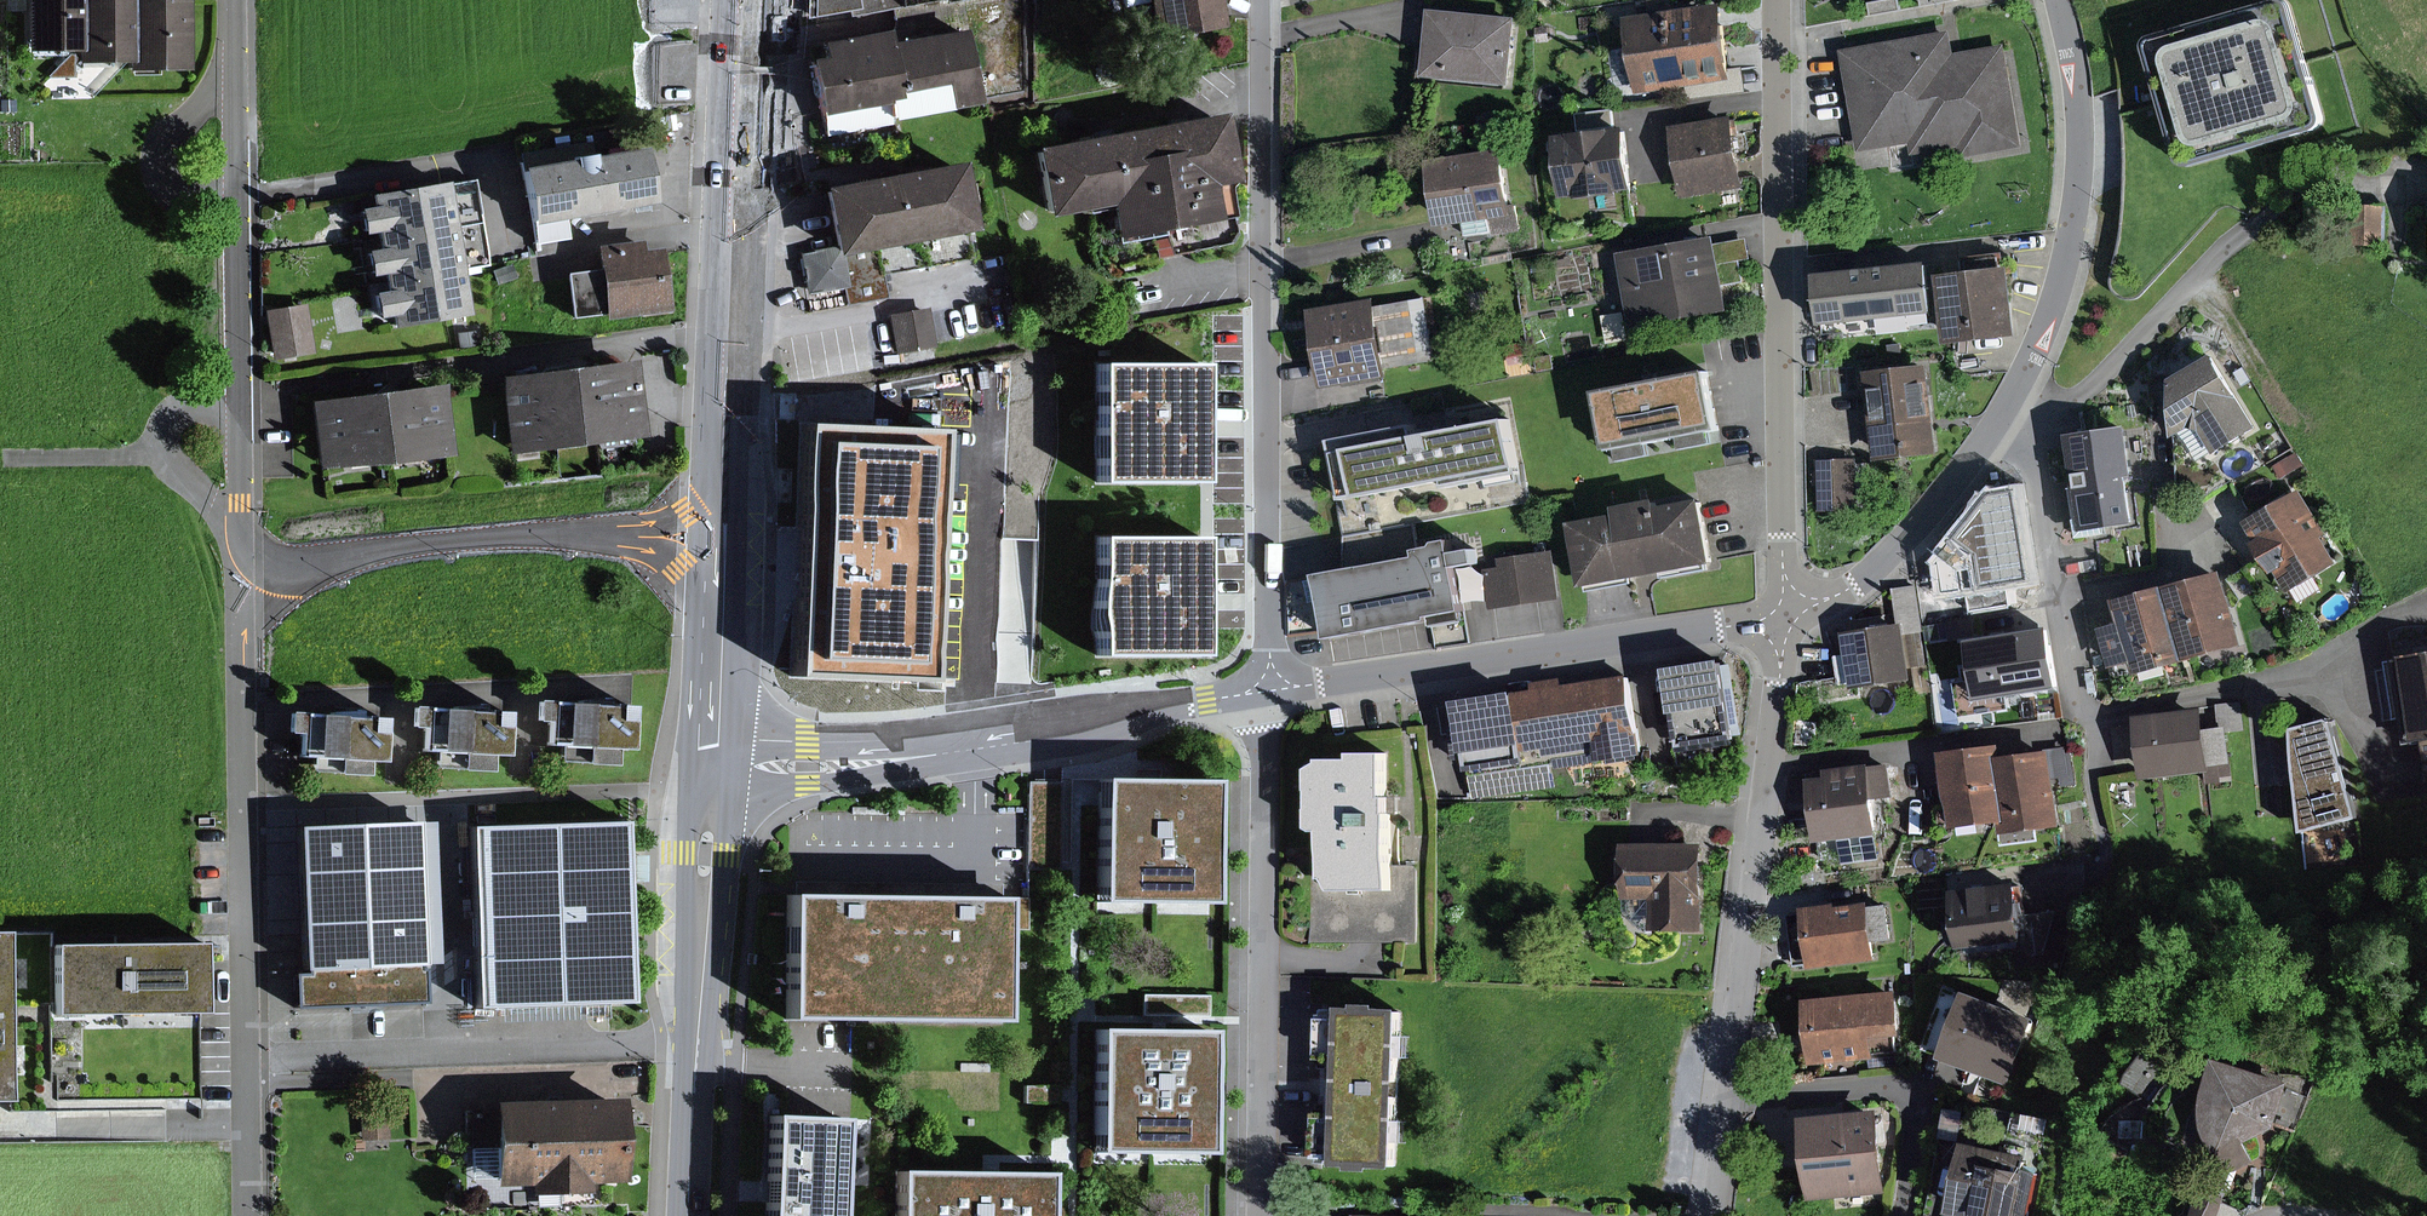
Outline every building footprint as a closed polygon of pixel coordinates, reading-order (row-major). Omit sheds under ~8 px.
[(80,50),(80,0),(26,0),(26,50),(80,50)] [(131,61),(131,0),(80,0),(80,50),(80,61),(131,61)] [(131,61),(131,71),(193,71),(193,0),(131,0),(131,61)] [(869,10),(908,1),(908,0),(867,0),(869,10)] [(1163,41),(1232,26),(1227,0),(1154,0),(1163,41)] [(1727,0),(1633,13),(1637,43),(1625,45),(1630,81),(1642,79),(1644,89),(1737,77),(1727,0)] [(2157,40),(2197,167),(2335,124),(2297,0),(2287,0),(2157,40)] [(1437,6),(1431,71),(1520,80),(1526,14),(1437,6)] [(828,54),(816,57),(831,132),(985,100),(969,25),(895,40),(892,27),(825,41),(828,54)] [(1919,138),(1921,153),(1962,146),(1964,156),(2032,143),(2012,41),(1958,51),(1954,29),(1847,47),(1864,147),(1919,138)] [(1225,110),(1036,150),(1050,217),(1115,203),(1122,239),(1220,218),(1213,182),(1239,177),(1225,110)] [(1744,114),(1679,124),(1691,196),(1755,186),(1744,114)] [(1635,126),(1565,135),(1573,194),(1642,185),(1635,126)] [(644,140),(523,162),(534,220),(540,219),(543,239),(576,235),(573,213),(655,198),(644,140)] [(1511,151),(1438,160),(1446,221),(1519,212),(1511,151)] [(960,159),(824,187),(836,243),(808,249),(818,298),(859,290),(851,252),(974,226),(960,159)] [(380,228),(382,236),(486,218),(478,176),(453,180),(452,173),(372,187),(375,201),(360,204),(364,230),(380,228)] [(2391,202),(2367,202),(2367,226),(2391,226),(2391,202)] [(388,270),(389,277),(469,263),(493,259),(486,218),(382,236),(383,244),(369,246),(374,273),(388,270)] [(1752,278),(1748,259),(1761,256),(1756,235),(1725,242),(1723,233),(1629,252),(1644,326),(1738,306),(1733,282),(1752,278)] [(598,252),(600,265),(571,269),(578,313),(605,308),(607,320),(680,311),(671,242),(648,245),(647,234),(601,239),(602,251),(598,252)] [(1938,254),(1881,260),(1886,311),(1943,305),(1938,254)] [(1881,260),(1823,266),(1828,316),(1886,311),(1881,260)] [(2022,260),(1946,270),(1955,334),(1987,330),(2030,325),(2022,260)] [(478,316),(469,263),(389,277),(391,284),(373,287),(377,314),(396,310),(399,330),(478,316)] [(1385,299),(1317,309),(1319,322),(1328,386),(1397,376),(1385,299)] [(313,300),(269,307),(277,356),(321,348),(313,300)] [(932,308),(899,313),(904,349),(937,344),(932,308)] [(2221,350),(2178,373),(2183,437),(2191,432),(2206,460),(2263,426),(2221,350)] [(639,358),(503,371),(510,446),(647,432),(639,358)] [(1934,360),(1872,368),(1883,455),(1945,447),(1934,360)] [(1103,482),(1205,480),(1204,362),(1102,363),(1103,482)] [(1719,365),(1607,384),(1616,438),(1728,420),(1719,365)] [(451,381),(313,395),(321,469),(459,455),(451,381)] [(1515,405),(1336,434),(1347,500),(1526,471),(1515,405)] [(2092,527),(2144,517),(2135,471),(2143,470),(2135,420),(2078,428),(2084,470),(2082,471),(2092,527)] [(946,685),(957,429),(819,426),(809,678),(946,685)] [(1866,455),(1825,458),(1828,508),(1869,506),(1866,455)] [(2029,485),(1988,490),(1990,509),(1970,512),(1972,526),(1959,528),(1967,589),(2047,579),(2038,517),(2036,503),(2031,503),(2029,485)] [(2312,485),(2255,518),(2297,591),(2354,559),(2312,485)] [(1626,510),(1577,518),(1587,581),(1719,560),(1709,497),(1667,504),(1666,496),(1624,502),(1626,510)] [(1248,507),(1218,512),(1221,529),(1251,524),(1248,507)] [(1417,552),(1320,568),(1331,635),(1474,611),(1466,566),(1488,560),(1483,540),(1463,545),(1461,530),(1415,537),(1417,552)] [(1209,535),(1101,534),(1100,657),(1208,658),(1209,535)] [(797,540),(779,540),(778,567),(796,567),(797,540)] [(1559,549),(1488,560),(1497,611),(1568,599),(1559,549)] [(2233,568),(2176,583),(2196,657),(2253,642),(2233,568)] [(1924,582),(1901,585),(1905,621),(1852,628),(1860,683),(1916,675),(1910,628),(1929,625),(1924,582)] [(2119,666),(2141,660),(2144,672),(2196,657),(2176,583),(2123,596),(2128,617),(2107,622),(2119,666)] [(1984,632),(1980,614),(1957,619),(1960,636),(1984,632)] [(2059,689),(2052,631),(1971,641),(1977,680),(1959,682),(1963,715),(2010,709),(2008,696),(2059,689)] [(2400,653),(2417,740),(2426,738),(2426,648),(2400,653)] [(1731,662),(1675,669),(1688,743),(1743,735),(1731,662)] [(1602,731),(1606,756),(1650,749),(1646,724),(1648,723),(1639,671),(1524,691),(1533,743),(1602,731)] [(1533,760),(1524,691),(1466,698),(1474,767),(1533,760)] [(620,743),(637,744),(640,699),(556,693),(542,692),(541,722),(547,722),(546,738),(565,739),(564,758),(619,763),(620,743)] [(495,768),(497,753),(515,755),(519,707),(430,701),(415,699),(413,720),(424,721),(422,747),(441,749),(440,763),(495,768)] [(2220,768),(2219,761),(2238,759),(2235,732),(2251,730),(2247,700),(2225,702),(2228,724),(2215,725),(2212,702),(2143,711),(2151,777),(2220,768)] [(394,713),(296,702),(291,747),(288,762),(369,774),(372,756),(389,758),(394,713)] [(2339,718),(2302,723),(2310,828),(2366,811),(2339,718)] [(2017,818),(2010,750),(2009,741),(1951,747),(1960,824),(2017,818)] [(2071,820),(2067,780),(2079,779),(2075,743),(2010,750),(2017,818),(2017,825),(2071,820)] [(1394,755),(1330,756),(1331,888),(1395,887),(1394,755)] [(1888,828),(1884,795),(1901,793),(1896,758),(1878,760),(1833,766),(1834,771),(1815,774),(1823,836),(1888,828)] [(1223,765),(1101,765),(1101,899),(1223,899),(1223,765)] [(629,816),(477,822),(483,1008),(636,1003),(629,816)] [(445,817),(281,821),(287,1015),(450,1011),(445,817)] [(1657,931),(1715,931),(1715,879),(1711,879),(1711,840),(1630,840),(1631,899),(1656,899),(1657,931)] [(2027,879),(1958,887),(1965,945),(2034,937),(2027,879)] [(896,1014),(896,892),(789,893),(790,1014),(896,1014)] [(1004,1014),(1004,893),(896,892),(896,1014),(1004,1014)] [(1877,898),(1797,910),(1805,967),(1885,955),(1877,898)] [(0,930),(0,1092),(11,1092),(13,930),(0,930)] [(204,938),(61,940),(62,1012),(205,1011),(204,938)] [(2042,1016),(1957,985),(1935,1045),(2020,1076),(2042,1016)] [(1816,996),(1819,1029),(1818,1029),(1821,1062),(1884,1056),(1882,1034),(1910,1032),(1906,988),(1816,996)] [(1327,1046),(1347,1046),(1344,1113),(1324,1112),(1322,1154),(1343,1155),(1342,1167),(1404,1169),(1410,1005),(1348,1002),(1348,1014),(1327,1015),(1327,1046)] [(1159,1031),(1096,1031),(1095,1150),(1208,1151),(1210,1033),(1159,1031)] [(2275,1070),(2225,1054),(2210,1104),(2222,1166),(2248,1174),(2266,1162),(2252,1141),(2284,1128),(2299,1077),(2275,1070)] [(513,1179),(536,1178),(537,1198),(595,1195),(594,1177),(628,1177),(626,1092),(496,1094),(496,1107),(479,1108),(483,1182),(513,1180),(513,1179)] [(1887,1105),(1807,1115),(1817,1200),(1898,1190),(1887,1105)] [(770,1112),(766,1215),(842,1215),(846,1114),(770,1112)] [(1976,1141),(1961,1213),(1977,1215),(2026,1215),(2038,1154),(1976,1141)] [(899,1172),(898,1215),(1053,1215),(1054,1176),(989,1174),(899,1172)] [(2242,1199),(2204,1185),(2193,1215),(2236,1215),(2242,1199)]
